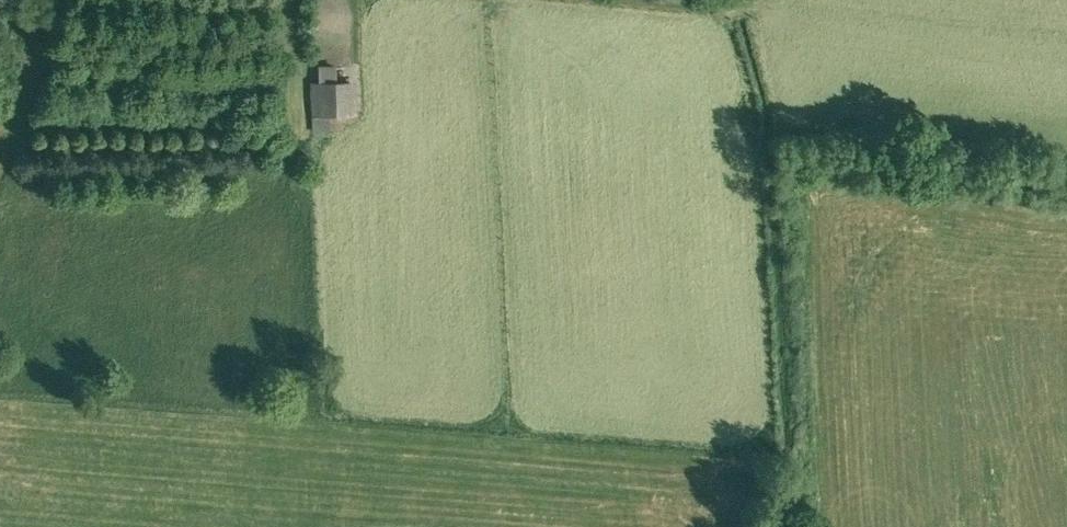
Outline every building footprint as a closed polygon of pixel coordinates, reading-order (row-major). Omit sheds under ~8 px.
[(351,81),(313,83),(314,113),(353,111),(351,81)]
